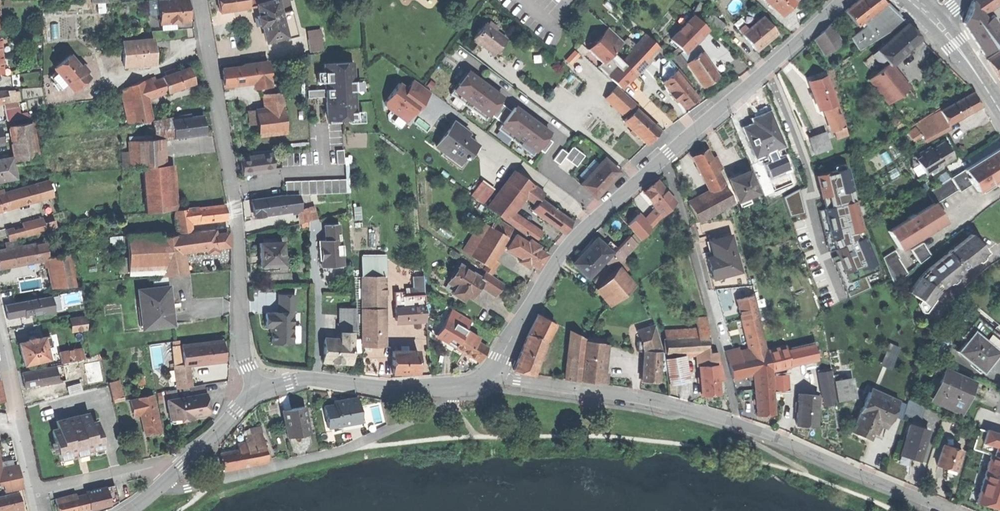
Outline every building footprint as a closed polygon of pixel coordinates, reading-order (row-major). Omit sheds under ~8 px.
[(159,11),(160,23),(188,21),(187,9),(186,5),(186,0),(158,0),(159,11)] [(219,3),(221,12),(249,7),(248,0),(219,0),(219,3)] [(277,0),(276,0),(258,5),(260,15),(256,16),(257,21),(259,26),(262,25),(266,41),(284,36),(286,36),(277,0)] [(289,0),(277,0),(286,36),(284,36),(285,38),(298,35),(289,0)] [(781,15),(787,8),(795,0),(764,0),(781,15)] [(862,21),(885,4),(880,0),(859,0),(845,11),(856,26),(862,21)] [(999,3),(999,2),(998,0),(987,0),(992,4),(994,8),(999,3)] [(999,38),(971,1),(965,15),(961,22),(982,53),(999,38)] [(893,12),(885,4),(862,21),(866,26),(876,40),(904,23),(893,12)] [(693,14),(698,17),(703,8),(698,5),(693,14)] [(706,22),(718,32),(724,24),(712,15),(706,22)] [(671,40),(685,54),(708,31),(693,17),(671,40)] [(742,34),(755,51),(766,42),(776,34),(763,17),(747,30),(742,34)] [(598,35),(600,37),(616,20),(613,18),(598,35)] [(490,22),(487,25),(495,31),(497,28),(490,22)] [(486,23),(473,39),(491,53),(504,38),(495,31),(487,25),(486,23)] [(888,64),(889,65),(919,39),(913,31),(906,24),(876,50),(882,57),(888,64)] [(738,30),(742,34),(747,30),(744,25),(738,30)] [(829,25),(823,31),(831,44),(838,40),(829,25)] [(858,51),(876,40),(866,26),(850,39),(858,51)] [(307,31),(308,39),(322,37),(321,29),(307,31)] [(713,31),(710,34),(717,40),(719,37),(713,31)] [(814,39),(824,55),(834,48),(831,44),(823,31),(814,39)] [(614,35),(607,42),(616,50),(623,43),(614,35)] [(646,36),(636,47),(649,59),(659,48),(646,36)] [(322,37),(308,39),(310,52),(324,50),(322,37)] [(506,40),(504,38),(491,53),(493,55),(499,48),(506,40)] [(154,39),(121,41),(123,66),(143,65),(142,61),(155,60),(155,49),(154,39)] [(841,44),(838,40),(831,44),(834,48),(841,44)] [(590,60),(621,89),(638,71),(625,58),(616,50),(607,42),(590,60)] [(623,43),(616,50),(625,58),(631,51),(623,43)] [(631,51),(625,58),(638,71),(649,59),(636,47),(636,46),(631,51)] [(876,63),(882,57),(876,50),(875,49),(869,54),(876,63)] [(997,78),(999,76),(999,51),(986,60),(992,69),(997,78)] [(67,83),(72,88),(80,81),(87,75),(69,54),(54,67),(57,70),(67,83)] [(712,82),(718,78),(701,54),(687,63),(704,88),(712,82)] [(682,68),(686,65),(678,55),(674,58),(682,68)] [(259,65),(260,71),(268,70),(267,60),(259,61),(259,62),(259,65)] [(352,60),(321,62),(323,89),(323,95),(325,121),(356,118),(356,117),(356,111),(354,89),(353,80),(352,60)] [(869,79),(873,85),(893,70),(889,65),(888,64),(869,79)] [(254,81),(261,80),(260,71),(259,65),(252,66),(254,81)] [(225,86),(254,81),(252,66),(243,67),(223,70),(225,86)] [(165,72),(166,76),(177,73),(176,68),(165,72)] [(284,68),(277,69),(279,85),(286,84),(284,68)] [(162,78),(167,91),(193,83),(190,76),(188,69),(177,73),(166,76),(162,78)] [(261,80),(263,95),(280,92),(279,85),(277,69),(268,70),(260,71),(261,80)] [(502,95),(466,69),(449,92),(485,119),(502,95)] [(61,88),(67,83),(57,70),(50,76),(61,88)] [(663,82),(668,88),(680,78),(684,83),(687,81),(678,70),(663,82)] [(908,89),(893,70),(873,85),(888,104),(908,89)] [(816,79),(808,82),(812,92),(814,97),(819,111),(824,109),(835,105),(825,76),(816,79)] [(147,98),(156,95),(152,81),(151,78),(143,82),(146,94),(147,98)] [(156,95),(167,91),(162,78),(155,80),(152,81),(156,95)] [(691,103),(696,98),(689,89),(684,83),(680,78),(668,88),(684,108),(691,103)] [(412,79),(406,87),(398,81),(383,102),(384,107),(404,121),(411,111),(413,113),(429,91),(412,79)] [(127,86),(130,97),(146,94),(143,82),(142,81),(127,86)] [(687,81),(684,83),(689,89),(692,87),(687,81)] [(121,89),(123,99),(130,97),(127,86),(121,89)] [(628,113),(629,115),(635,109),(637,107),(618,89),(607,100),(625,117),(628,113)] [(0,90),(0,103),(4,102),(8,102),(6,90),(0,90)] [(263,95),(265,109),(266,112),(283,110),(280,92),(263,95)] [(939,112),(946,124),(979,106),(976,100),(972,93),(939,112)] [(151,118),(147,98),(146,94),(130,97),(135,119),(135,121),(151,118)] [(128,121),(135,119),(130,97),(123,99),(128,121)] [(16,100),(8,102),(4,102),(5,109),(17,107),(16,100)] [(549,130),(513,104),(496,128),(532,154),(549,130)] [(843,127),(835,105),(824,109),(832,132),(833,131),(843,127)] [(5,109),(7,120),(20,118),(19,114),(18,107),(17,107),(5,109)] [(265,109),(255,110),(257,124),(258,134),(285,130),(283,110),(266,112),(265,109)] [(623,121),(647,144),(653,138),(659,132),(635,109),(629,115),(623,121)] [(250,125),(257,124),(255,110),(248,111),(249,118),(250,125)] [(940,128),(946,124),(939,112),(933,115),(937,120),(940,128)] [(753,124),(743,128),(754,156),(777,147),(781,145),(768,113),(761,116),(763,120),(753,124)] [(917,124),(920,130),(937,120),(933,115),(917,124)] [(203,124),(202,116),(190,117),(172,120),(174,137),(204,133),(203,124)] [(751,120),(753,124),(763,120),(761,116),(756,117),(751,120)] [(171,117),(152,120),(154,139),(158,138),(174,137),(172,120),(171,117)] [(924,137),(940,128),(937,120),(920,130),(924,137)] [(13,141),(10,126),(9,122),(0,124),(0,128),(3,143),(13,141)] [(13,141),(17,163),(37,159),(31,122),(10,126),(13,141)] [(454,122),(436,146),(445,153),(447,151),(461,162),(464,158),(466,156),(467,157),(469,155),(471,156),(479,146),(473,142),(466,137),(469,133),(454,122)] [(845,133),(843,127),(833,131),(835,137),(845,133)] [(942,130),(940,128),(924,137),(925,139),(942,130)] [(825,134),(809,140),(814,154),(831,148),(825,134)] [(154,139),(128,141),(129,151),(130,167),(142,166),(142,167),(161,166),(158,138),(154,139)] [(918,163),(925,175),(930,172),(931,175),(943,168),(942,165),(944,164),(943,159),(950,155),(947,148),(943,142),(930,149),(929,147),(918,154),(922,161),(918,163)] [(554,156),(567,172),(586,156),(576,144),(567,151),(564,147),(554,156)] [(779,152),(777,147),(754,156),(757,162),(779,152)] [(963,170),(972,184),(978,193),(999,179),(999,147),(963,170)] [(691,156),(703,180),(717,173),(713,166),(710,159),(705,149),(699,153),(691,156)] [(123,168),(130,167),(129,151),(122,152),(123,168)] [(462,169),(471,156),(469,155),(467,157),(466,159),(464,158),(461,162),(447,151),(445,153),(443,156),(462,169)] [(243,173),(272,170),(272,166),(271,155),(253,157),(241,158),(242,166),(243,173)] [(0,159),(0,181),(16,178),(12,157),(0,159)] [(604,158),(592,172),(606,185),(612,178),(619,171),(604,158)] [(718,163),(713,166),(717,173),(723,170),(719,163),(718,163)] [(167,165),(161,166),(142,167),(146,213),(170,210),(169,185),(167,165)] [(852,165),(818,173),(843,292),(869,287),(866,273),(875,271),(852,165)] [(963,170),(949,178),(957,190),(958,192),(972,184),(963,170)] [(488,207),(503,218),(509,210),(523,191),(529,182),(514,171),(488,207)] [(738,175),(727,179),(736,200),(737,200),(748,196),(756,192),(747,171),(738,175)] [(579,186),(593,199),(600,192),(606,185),(592,172),(579,186)] [(703,180),(710,192),(723,185),(719,176),(717,173),(703,180)] [(344,178),(284,180),(284,194),(344,192),(344,178)] [(925,193),(932,204),(933,205),(957,190),(949,178),(925,193)] [(48,181),(11,192),(15,206),(34,200),(52,195),(48,181)] [(659,211),(663,216),(674,203),(657,181),(650,187),(643,192),(659,211)] [(471,193),(483,203),(492,191),(480,182),(471,193)] [(545,193),(529,182),(523,191),(535,200),(538,201),(540,199),(545,193)] [(710,192),(687,204),(696,221),(733,203),(723,185),(710,192)] [(786,193),(790,214),(805,211),(800,190),(786,193)] [(11,192),(3,194),(7,208),(15,206),(11,192)] [(298,196),(286,195),(288,211),(301,209),(298,196)] [(283,212),(280,196),(252,200),(254,209),(255,216),(283,212)] [(750,203),(748,196),(737,200),(740,207),(750,203)] [(571,222),(540,199),(538,201),(532,209),(564,232),(567,227),(571,222)] [(887,231),(898,248),(942,221),(933,205),(932,204),(912,216),(911,214),(906,218),(907,219),(887,231)] [(223,205),(197,208),(198,221),(199,223),(225,219),(224,212),(223,205)] [(189,222),(198,221),(197,208),(197,207),(187,208),(189,222)] [(190,231),(189,222),(187,208),(173,209),(176,233),(190,231)] [(305,209),(301,209),(304,221),(311,220),(308,208),(305,209)] [(503,218),(513,225),(516,222),(518,223),(521,219),(509,210),(503,218)] [(651,229),(663,216),(659,211),(647,224),(651,229)] [(640,240),(651,229),(647,224),(638,215),(627,226),(640,240)] [(23,228),(26,237),(45,231),(43,223),(42,218),(31,221),(22,223),(23,228)] [(495,218),(490,226),(501,234),(507,225),(495,218)] [(516,227),(536,241),(542,233),(521,219),(518,223),(516,227)] [(54,220),(43,223),(45,231),(56,228),(54,220)] [(325,239),(319,239),(322,266),(346,264),(342,221),(324,223),(325,239)] [(463,251),(471,256),(490,226),(482,221),(463,251)] [(870,228),(873,234),(884,228),(881,222),(870,228)] [(512,229),(507,225),(501,234),(507,237),(512,229)] [(471,256),(486,265),(487,267),(492,259),(507,237),(501,234),(490,226),(471,256)] [(8,241),(15,240),(12,231),(12,228),(5,230),(8,241)] [(15,240),(26,237),(23,228),(12,231),(15,240)] [(214,230),(193,232),(193,233),(194,237),(187,238),(187,234),(176,236),(178,253),(182,252),(206,249),(216,248),(228,247),(227,239),(226,233),(215,235),(214,230)] [(529,238),(518,230),(515,234),(527,242),(529,238)] [(185,274),(182,252),(178,253),(176,236),(176,233),(126,236),(127,249),(128,259),(128,263),(147,263),(147,262),(161,260),(162,270),(163,277),(167,276),(185,274)] [(527,242),(515,234),(506,248),(521,258),(519,261),(527,266),(529,263),(537,268),(541,261),(546,254),(537,249),(527,242)] [(926,269),(931,275),(930,276),(928,274),(926,274),(924,275),(923,277),(923,279),(924,281),(919,277),(906,290),(926,305),(931,298),(932,298),(935,294),(938,291),(935,288),(938,284),(940,287),(946,282),(945,281),(952,275),(953,276),(960,271),(958,268),(960,267),(960,268),(961,268),(962,268),(964,267),(964,265),(963,263),(967,260),(970,263),(974,260),(977,257),(975,255),(983,249),(971,234),(952,248),(958,256),(955,258),(956,259),(954,261),(950,256),(946,259),(944,255),(926,269)] [(609,257),(608,256),(603,261),(612,270),(616,266),(623,258),(637,244),(629,236),(609,257)] [(709,269),(711,279),(739,272),(731,240),(727,241),(726,237),(708,241),(712,256),(709,257),(706,258),(709,269)] [(540,244),(529,238),(527,242),(537,249),(540,244)] [(573,263),(588,277),(603,261),(608,256),(611,252),(608,250),(596,238),(589,245),(579,256),(573,263)] [(283,241),(260,242),(260,254),(261,264),(280,263),(284,263),(283,241)] [(42,260),(40,252),(39,243),(15,247),(5,249),(0,250),(0,267),(42,260)] [(577,254),(579,256),(589,245),(587,243),(582,249),(577,254)] [(918,263),(930,256),(922,243),(911,250),(918,263)] [(46,251),(40,252),(42,260),(47,259),(66,255),(64,248),(46,251)] [(117,258),(128,259),(127,249),(117,249),(117,258)] [(893,283),(907,275),(897,258),(898,258),(894,250),(879,259),(893,283)] [(66,255),(47,259),(53,287),(74,287),(67,255),(66,255)] [(630,266),(623,258),(616,266),(622,273),(630,266)] [(486,265),(483,269),(491,275),(499,263),(492,259),(487,267),(486,265)] [(129,273),(157,272),(157,270),(162,270),(161,260),(147,262),(147,263),(128,263),(129,273)] [(480,278),(458,264),(447,280),(456,286),(455,287),(451,293),(462,300),(466,294),(472,298),(478,289),(483,282),(485,283),(486,284),(491,275),(483,269),(481,272),(483,274),(480,278)] [(622,273),(616,266),(612,270),(611,272),(598,286),(597,286),(604,294),(611,303),(632,286),(622,273)] [(594,282),(598,286),(611,272),(607,268),(594,282)] [(504,284),(491,275),(486,284),(485,283),(482,288),(495,297),(499,291),(504,284)] [(168,284),(167,276),(163,277),(158,277),(152,278),(153,285),(168,284)] [(362,277),(362,286),(377,286),(377,277),(362,277)] [(38,283),(22,286),(25,299),(41,296),(38,283)] [(362,286),(362,308),(377,308),(377,286),(362,286)] [(168,287),(138,290),(140,306),(145,306),(148,328),(172,325),(170,312),(168,313),(167,305),(170,305),(169,297),(168,287)] [(295,294),(279,294),(279,311),(272,311),(272,312),(266,312),(266,320),(266,326),(272,326),(272,343),(292,344),(293,312),(295,312),(295,294)] [(49,295),(3,304),(6,318),(22,315),(23,317),(52,311),(49,295)] [(394,298),(395,308),(425,306),(424,296),(394,298)] [(736,300),(744,334),(761,330),(753,296),(750,296),(745,298),(736,300)] [(139,328),(148,328),(145,306),(140,306),(137,307),(139,328)] [(419,319),(426,318),(425,306),(395,308),(396,320),(414,319),(419,319)] [(340,308),(341,332),(352,333),(358,333),(356,309),(340,308)] [(362,346),(377,346),(377,308),(362,308),(362,315),(362,322),(362,346)] [(452,309),(446,318),(466,330),(471,321),(452,309)] [(537,315),(528,334),(547,339),(553,323),(537,315)] [(995,351),(999,345),(999,337),(997,335),(997,334),(994,338),(989,333),(991,330),(991,329),(975,317),(959,336),(965,341),(957,352),(981,372),(990,361),(997,352),(995,351)] [(75,329),(86,328),(85,318),(70,320),(71,330),(75,329)] [(436,334),(456,347),(466,330),(446,318),(436,334)] [(697,329),(697,335),(706,335),(709,335),(708,318),(696,318),(697,329)] [(636,351),(643,351),(659,353),(662,353),(661,349),(661,346),(654,325),(636,331),(636,332),(639,331),(642,340),(637,342),(636,351)] [(997,334),(997,335),(999,331),(994,326),(991,329),(991,330),(989,333),(994,338),(997,334)] [(664,330),(665,337),(697,335),(697,329),(664,330)] [(479,338),(466,330),(456,347),(470,355),(479,361),(487,348),(476,342),(479,338)] [(748,350),(749,355),(766,351),(761,330),(744,334),(748,350)] [(341,332),(340,339),(352,340),(352,333),(341,332)] [(360,352),(358,333),(352,333),(352,340),(351,351),(360,352)] [(523,372),(533,375),(547,339),(528,334),(513,370),(523,372)] [(569,340),(567,362),(581,363),(584,339),(575,334),(569,340)] [(665,337),(665,349),(665,356),(676,355),(701,354),(707,354),(706,335),(697,335),(665,337)] [(49,336),(43,337),(45,347),(51,346),(49,336)] [(21,355),(24,365),(48,358),(45,347),(43,337),(35,339),(28,341),(18,344),(21,355)] [(336,362),(351,363),(351,351),(352,340),(340,339),(325,338),(323,361),(336,362)] [(221,341),(200,343),(203,363),(224,361),(223,351),(221,341)] [(603,343),(585,341),(581,381),(599,383),(603,343)] [(200,343),(172,346),(174,364),(175,367),(188,365),(203,363),(200,343)] [(813,345),(786,351),(789,365),(816,359),(813,345)] [(785,347),(766,351),(770,370),(772,369),(777,368),(789,365),(786,351),(785,347)] [(58,353),(60,363),(64,362),(77,360),(82,359),(80,349),(58,353)] [(725,352),(727,360),(739,357),(738,352),(737,349),(725,352)] [(403,373),(417,373),(417,350),(393,350),(393,373),(403,373)] [(659,353),(643,351),(641,381),(648,381),(657,382),(658,369),(659,353)] [(736,377),(752,374),(752,371),(770,370),(766,351),(749,355),(739,357),(727,360),(731,378),(736,377)] [(664,360),(676,358),(676,355),(665,356),(662,356),(662,353),(659,353),(658,369),(665,369),(664,360)] [(701,354),(701,366),(716,365),(720,365),(718,353),(707,354),(701,354)] [(665,369),(667,384),(680,382),(676,358),(664,360),(665,369)] [(85,374),(87,384),(102,381),(98,361),(83,364),(85,374)] [(565,379),(579,381),(581,363),(567,362),(565,379)] [(63,365),(55,367),(58,381),(65,380),(64,374),(63,366),(63,365)] [(190,380),(188,365),(175,367),(176,382),(190,380)] [(701,366),(698,366),(701,395),(710,395),(718,394),(717,381),(716,365),(701,366)] [(724,381),(720,365),(716,365),(717,381),(724,381)] [(23,381),(24,387),(58,381),(55,367),(21,373),(23,381)] [(823,405),(826,405),(824,394),(834,392),(832,381),(830,369),(816,372),(820,394),(821,394),(823,405)] [(752,374),(754,389),(770,387),(771,387),(770,370),(752,371),(752,374)] [(939,379),(931,399),(960,411),(957,409),(965,393),(967,394),(969,390),(972,384),(943,371),(939,379)] [(138,385),(144,384),(142,374),(136,376),(138,385)] [(924,396),(931,399),(939,379),(933,376),(924,396)] [(847,379),(832,381),(834,392),(835,401),(850,398),(847,379)] [(191,387),(190,380),(176,382),(177,389),(188,388),(191,387)] [(67,387),(69,394),(81,391),(79,383),(67,387)] [(204,385),(191,387),(188,388),(189,396),(166,400),(169,418),(182,416),(182,420),(187,420),(193,419),(193,415),(197,415),(198,416),(208,415),(204,385)] [(764,415),(772,414),(770,387),(754,389),(756,416),(764,415)] [(109,392),(112,402),(124,399),(122,389),(109,392)] [(859,412),(877,420),(879,417),(888,421),(897,400),(881,393),(880,396),(868,391),(859,412)] [(826,405),(835,403),(835,401),(834,392),(824,394),(826,405)] [(960,411),(967,394),(965,393),(957,409),(960,411)] [(805,426),(814,427),(816,404),(819,404),(819,397),(816,397),(816,395),(798,394),(797,403),(796,412),(795,426),(805,426)] [(152,395),(137,398),(137,400),(139,410),(140,414),(145,435),(152,434),(160,432),(152,395)] [(324,406),(328,427),(340,425),(340,422),(360,418),(356,398),(347,399),(337,401),(338,404),(324,406)] [(132,412),(139,410),(137,400),(129,401),(132,412)] [(288,436),(309,433),(304,407),(291,409),(292,412),(284,413),(288,436)] [(858,435),(869,440),(874,427),(876,423),(877,420),(859,412),(851,432),(858,435)] [(51,432),(58,460),(80,454),(92,451),(92,449),(102,447),(96,422),(89,423),(87,414),(55,422),(58,431),(51,432)] [(879,417),(877,420),(876,423),(879,424),(886,427),(888,421),(879,417)] [(361,425),(360,418),(340,422),(340,425),(342,425),(342,428),(361,425)] [(909,457),(919,460),(921,452),(923,445),(927,431),(909,425),(900,454),(909,457)] [(985,428),(980,442),(994,446),(991,454),(988,453),(973,501),(987,505),(998,509),(999,503),(999,433),(985,428)] [(252,434),(245,436),(248,448),(264,445),(262,433),(252,434)] [(0,444),(0,446),(1,459),(9,458),(8,444),(0,444)] [(265,449),(264,445),(248,448),(251,464),(267,461),(265,449)] [(946,466),(955,469),(961,451),(942,446),(936,466),(942,467),(946,468),(946,466)] [(224,470),(251,464),(248,448),(221,454),(224,470)] [(17,465),(0,468),(3,483),(5,491),(21,488),(19,477),(17,465)] [(953,479),(955,469),(946,466),(946,468),(944,473),(945,480),(947,480),(953,479)] [(114,485),(105,487),(108,501),(117,499),(114,485)] [(85,492),(86,494),(89,509),(99,506),(109,504),(108,501),(105,487),(85,492)] [(21,506),(20,499),(18,493),(0,498),(0,510),(2,510),(21,506)] [(55,499),(57,510),(80,510),(89,509),(86,494),(76,497),(75,494),(55,499)]
